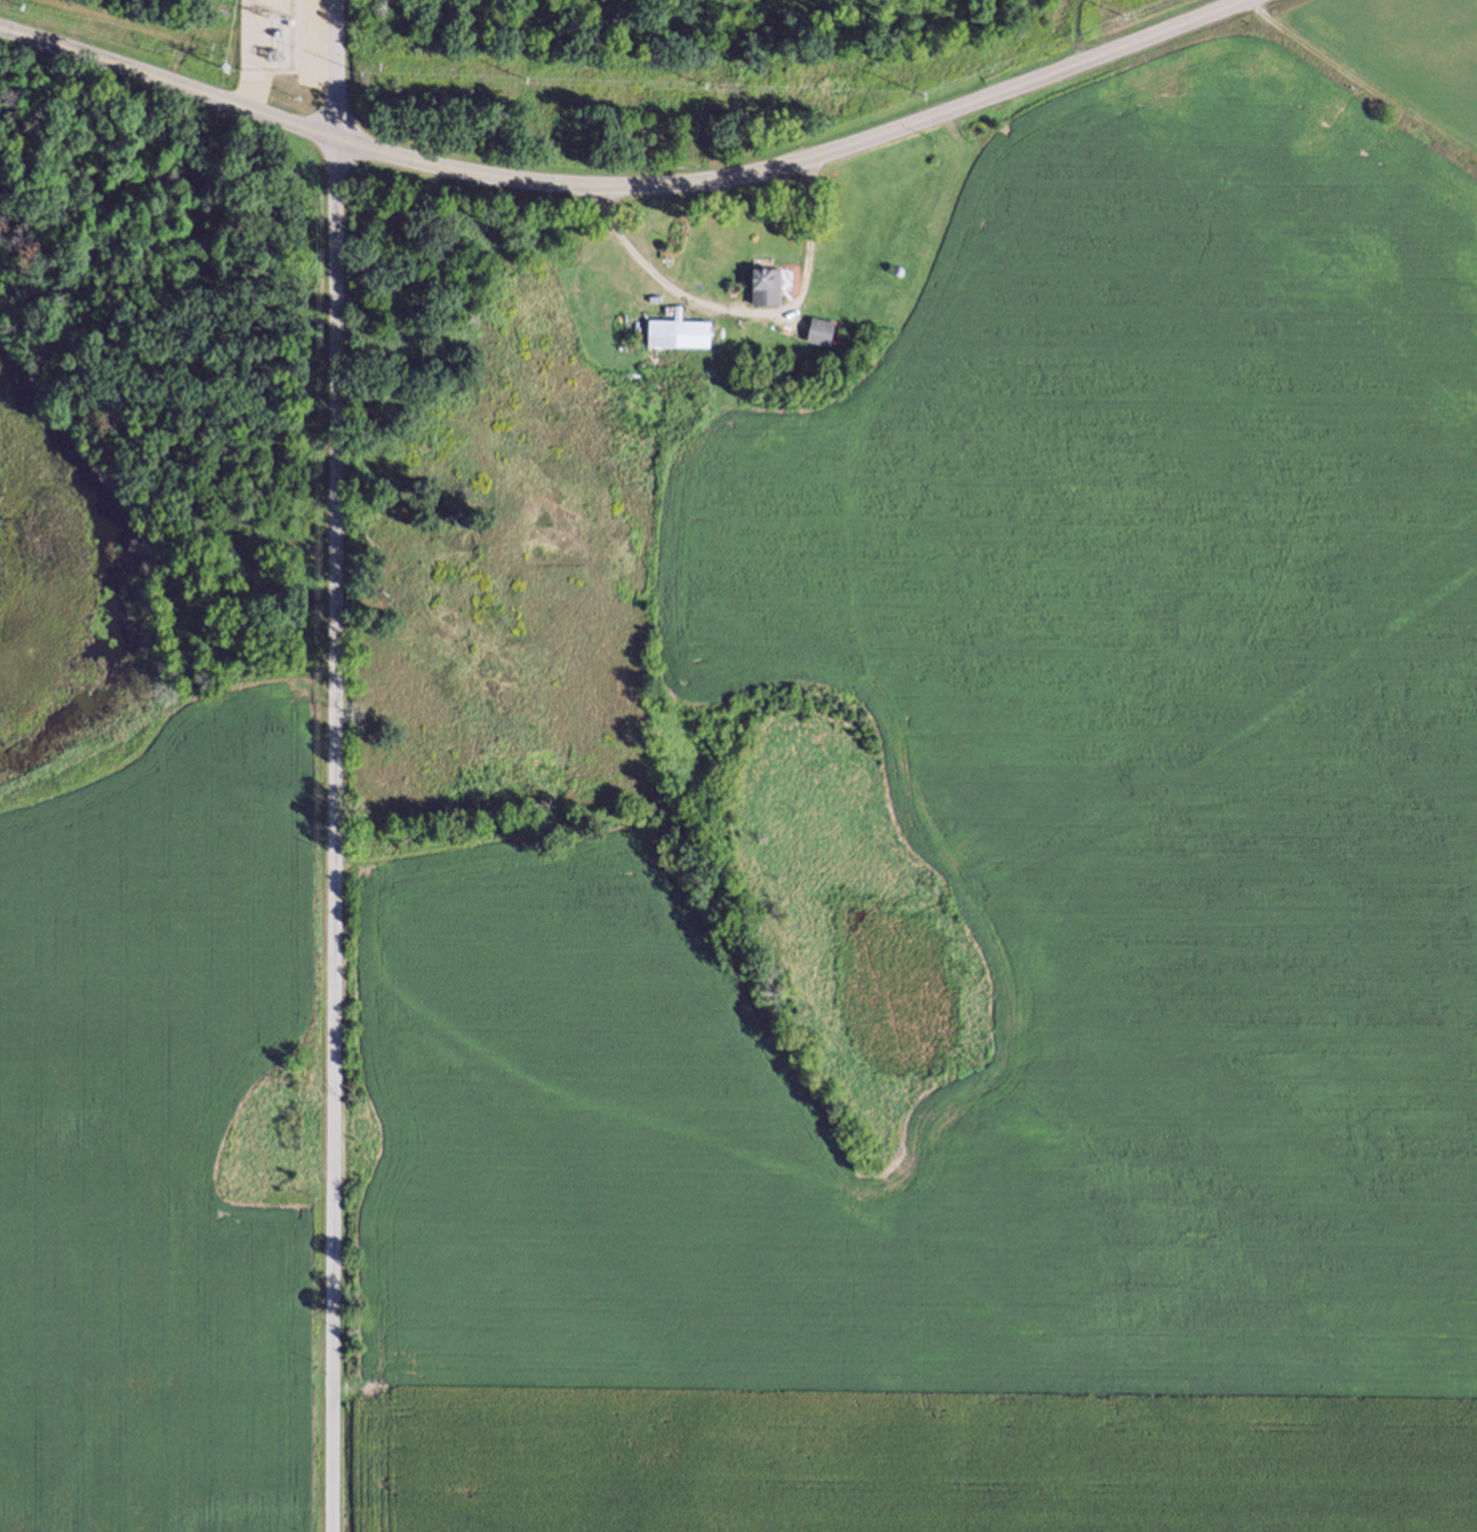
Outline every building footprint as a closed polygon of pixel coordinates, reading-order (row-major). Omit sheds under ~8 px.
[(748,277),(748,315),(779,315),(779,295),(769,295),(769,277),(748,277)] [(645,330),(645,357),(709,357),(709,331),(681,331),(681,316),(665,316),(665,330),(645,330)] [(828,357),(835,333),(810,326),(803,349),(828,357)]
